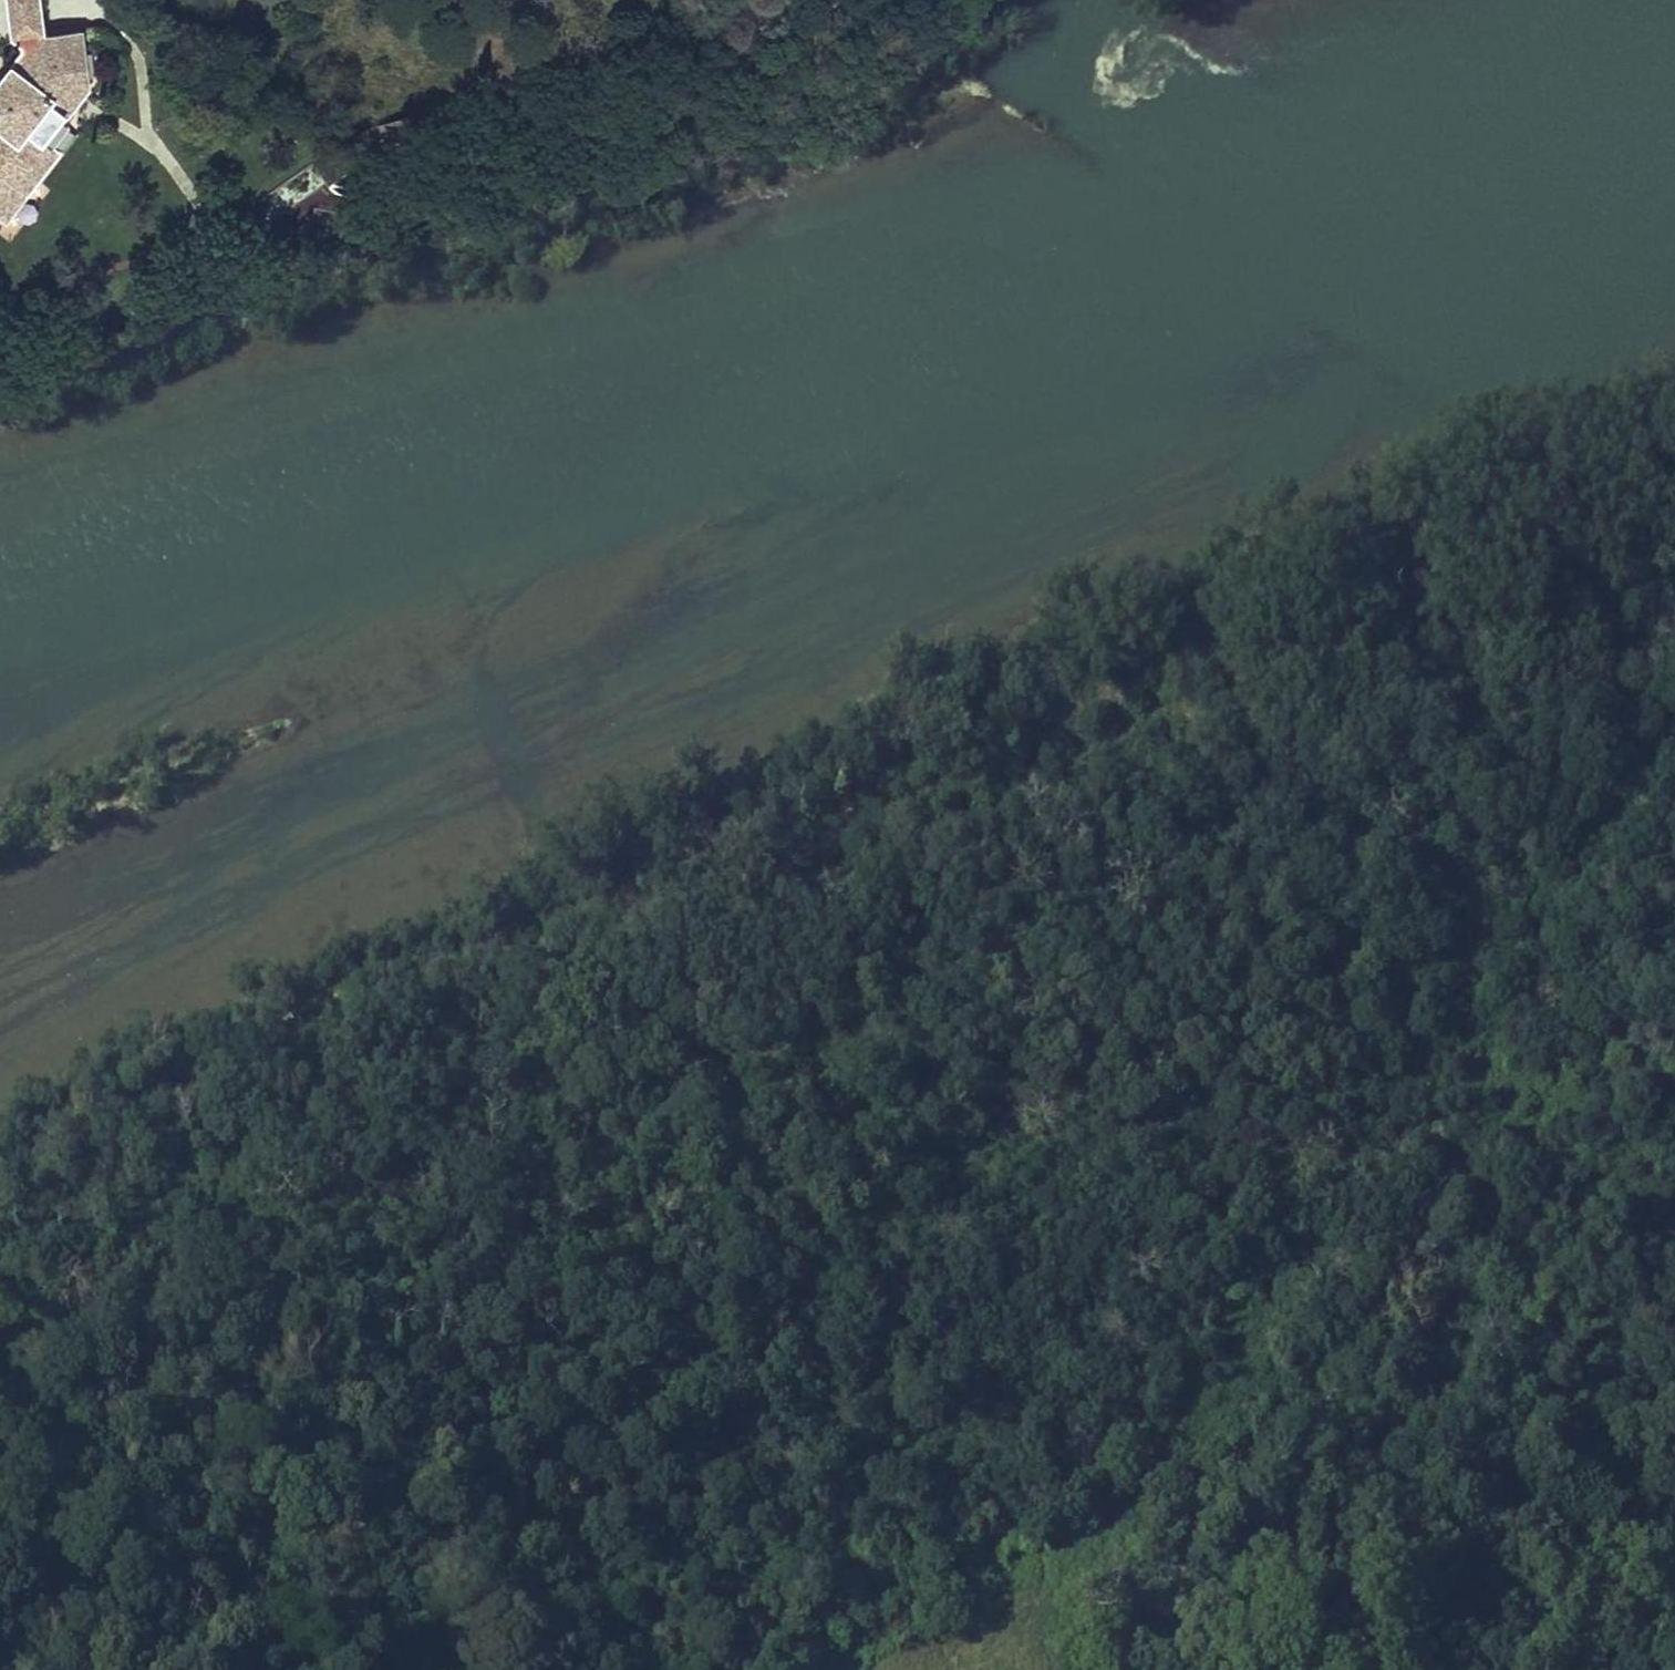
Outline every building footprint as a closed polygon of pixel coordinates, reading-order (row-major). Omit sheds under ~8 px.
[(15,31),(46,29),(44,0),(13,0),(15,31)] [(21,67),(27,72),(12,91),(0,82),(0,206),(10,214),(62,147),(54,141),(43,133),(59,112),(69,108),(78,95),(75,75),(89,73),(86,31),(48,33),(21,67)] [(0,80),(0,82),(12,91),(27,72),(21,67),(13,63),(0,80)] [(89,73),(75,75),(78,95),(90,80),(89,73)] [(59,112),(43,133),(54,141),(70,120),(69,108),(59,112)] [(314,163),(246,209),(257,225),(325,180),(314,163)] [(312,227),(333,229),(334,209),(314,207),(312,227)]
